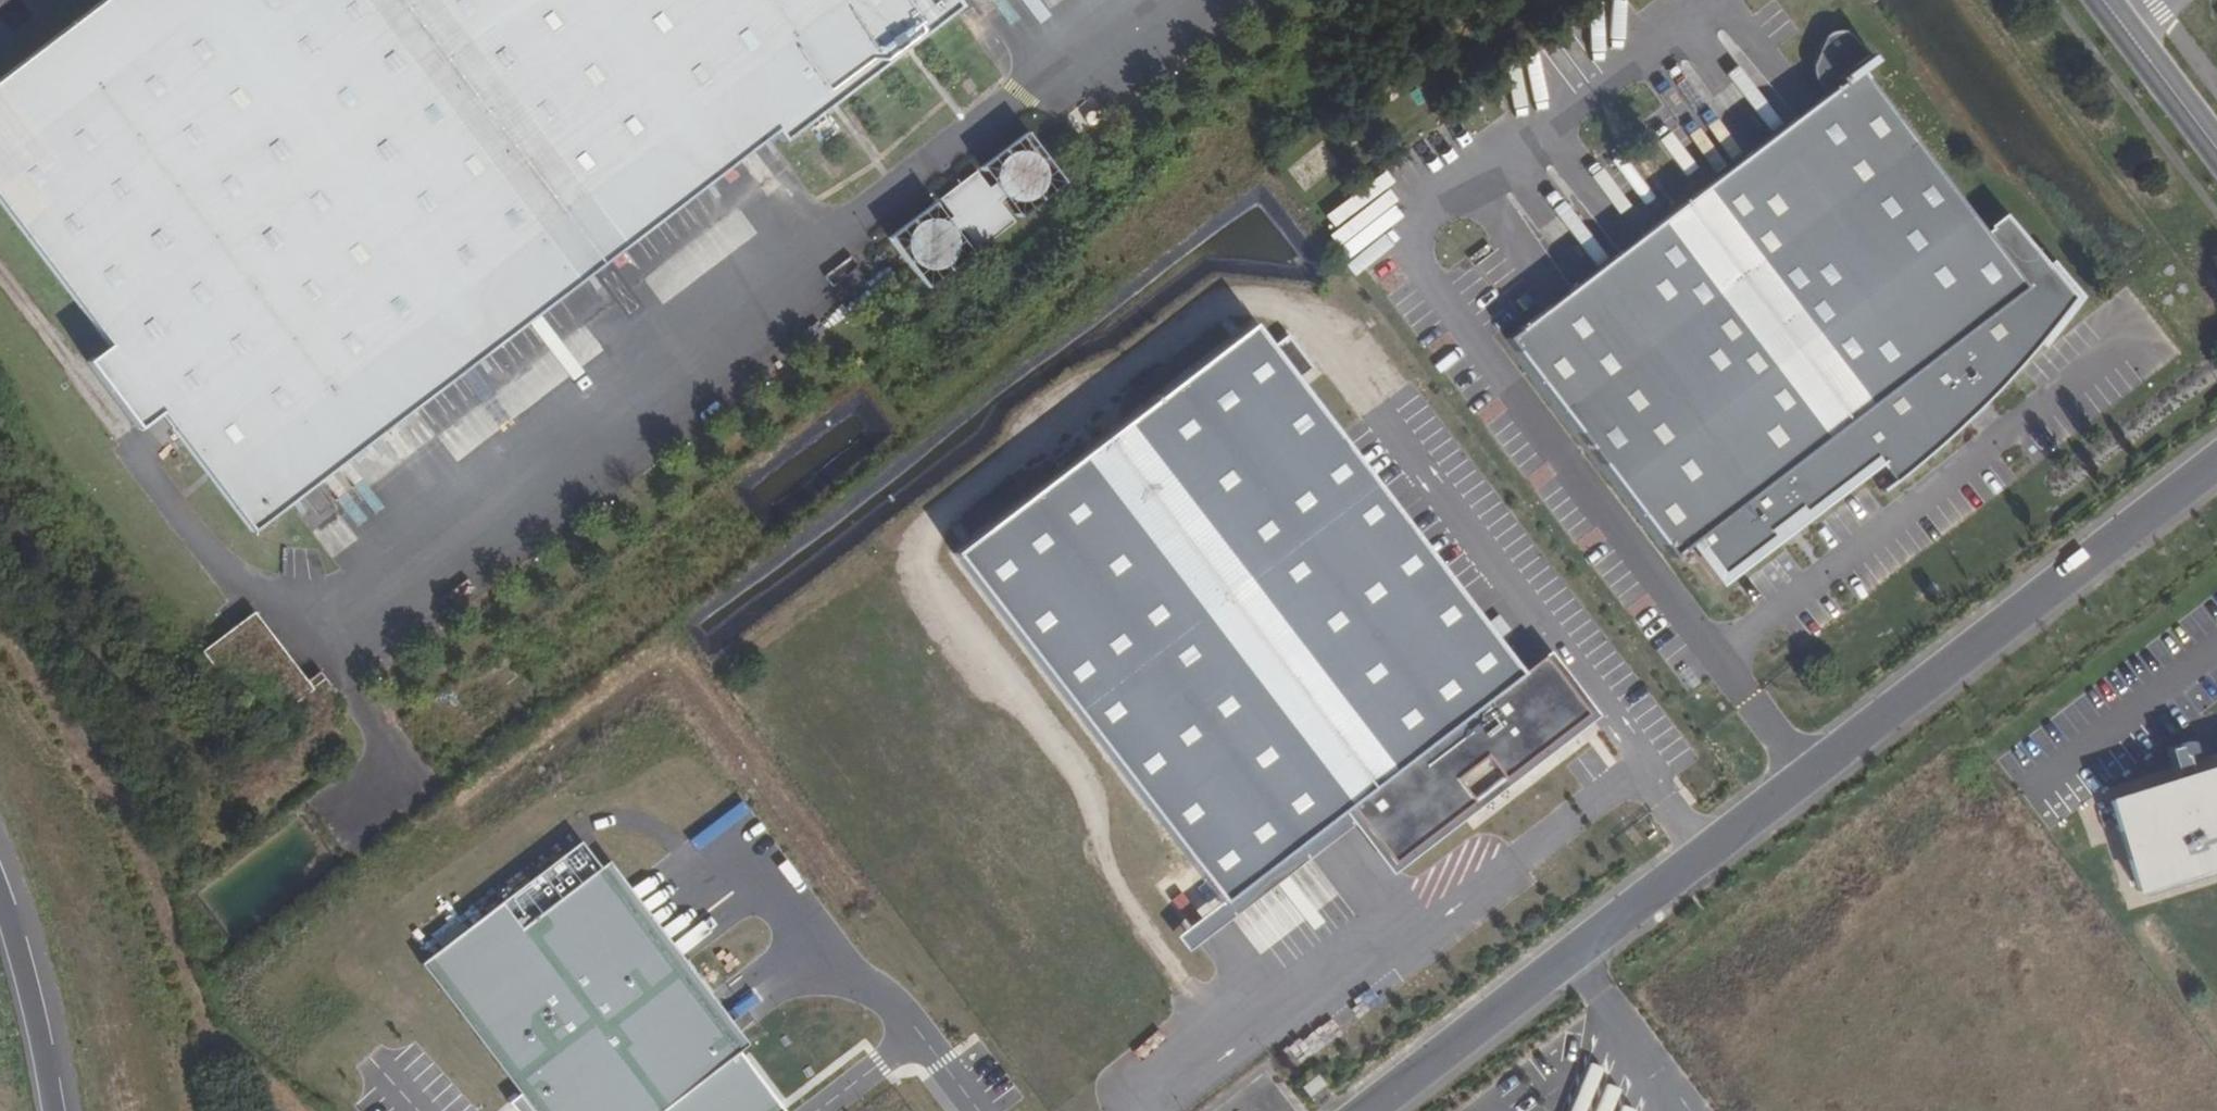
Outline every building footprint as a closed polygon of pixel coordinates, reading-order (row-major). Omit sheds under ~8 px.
[(0,83),(0,192),(112,345),(91,362),(142,431),(163,415),(250,533),(775,133),(782,142),(959,6),(954,0),(108,0),(0,83)] [(1900,476),(1928,453),(1948,434),(1964,420),(1956,411),(1985,388),(1989,395),(1998,386),(2017,366),(2036,344),(2059,315),(2073,297),(2002,213),(1986,225),(1987,227),(1982,231),(1860,71),(1874,60),(1869,53),(1868,54),(1850,34),(1818,28),(1794,47),(1790,66),(1799,77),(1816,100),(1620,250),(1506,337),(1673,556),(1697,538),(1701,543),(1699,545),(1722,575),(1774,535),(1770,529),(1799,506),(1803,513),(1875,458),(1891,479),(1879,488),(1880,491),(1900,476)] [(1095,85),(1067,123),(1087,138),(1115,101),(1095,85)] [(1019,219),(1065,184),(1026,133),(980,168),(1019,219)] [(978,251),(1014,222),(975,171),(938,200),(978,251)] [(927,290),(973,254),(934,203),(888,239),(927,290)] [(956,556),(1222,901),(1348,805),(1521,672),(1294,378),(1311,366),(1286,333),(1269,346),(1254,327),(956,556)] [(199,651),(257,728),(309,690),(252,613),(199,651)] [(1521,672),(1348,805),(1392,863),(1588,713),(1543,655),(1521,672)] [(481,732),(496,724),(493,719),(526,701),(509,671),(462,697),(481,732)] [(2182,755),(2193,752),(2190,742),(2179,745),(2182,755)] [(2111,800),(2139,890),(2216,867),(2216,768),(2111,800)] [(587,835),(420,956),(533,1110),(775,1110),(783,1105),(587,835)] [(741,1018),(761,1000),(752,990),(732,1008),(741,1018)]
